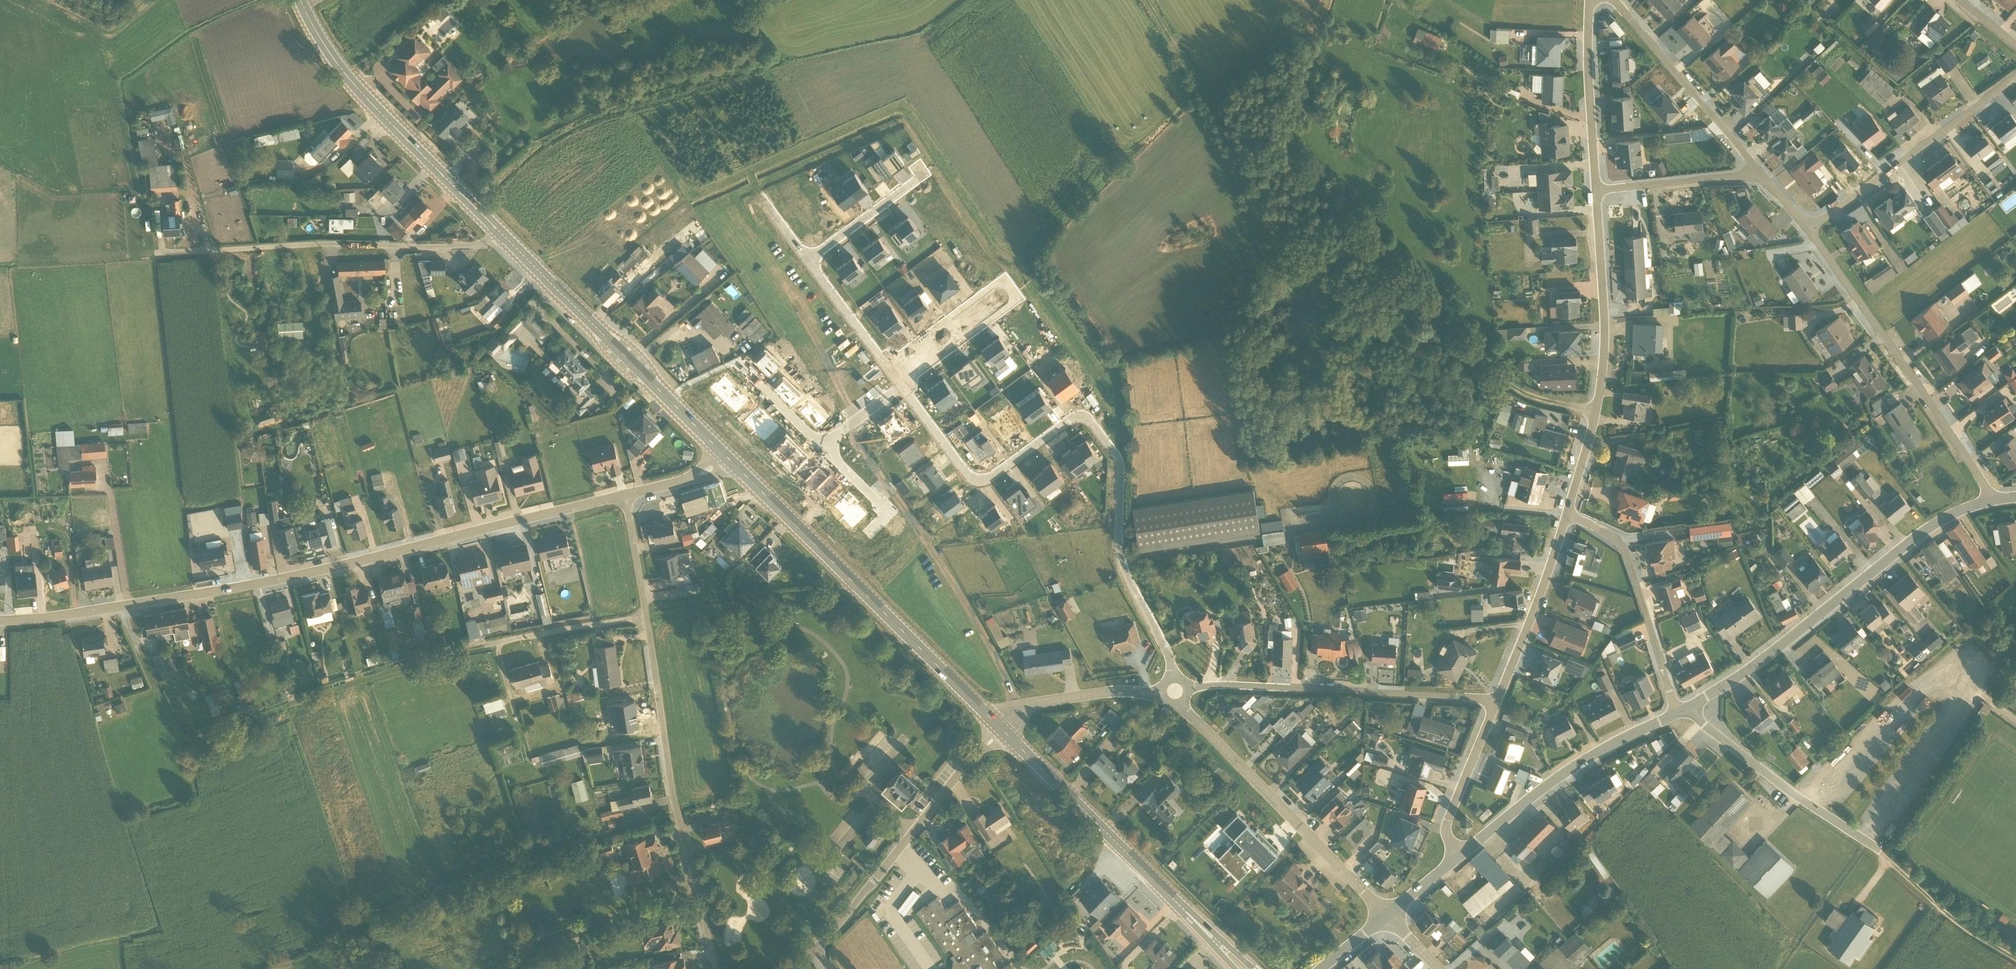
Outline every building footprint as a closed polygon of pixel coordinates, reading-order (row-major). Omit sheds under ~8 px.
[(1666,17),(1681,4),(1678,0),(1651,0),(1666,17)] [(1879,9),(1888,0),(1870,0),(1879,9)] [(2015,0),(1996,0),(2007,9),(2015,0)] [(442,21),(450,13),(443,6),(435,14),(442,21)] [(1938,13),(1931,8),(1915,26),(1922,31),(1917,37),(1929,47),(1948,24),(1937,15),(1938,13)] [(1710,35),(1693,15),(1677,30),(1694,49),(1710,35)] [(1879,24),(1871,16),(1860,27),(1867,35),(1879,24)] [(1890,28),(1884,22),(1879,27),(1884,33),(1890,28)] [(1599,28),(1600,39),(1608,39),(1608,28),(1599,28)] [(1495,42),(1508,43),(1508,30),(1489,29),(1489,41),(1495,41),(1495,42)] [(1445,40),(1420,30),(1416,42),(1440,52),(1445,40)] [(1886,40),(1877,30),(1864,43),(1873,52),(1886,40)] [(1531,45),(1531,63),(1555,64),(1555,46),(1563,46),(1563,37),(1536,36),(1536,45),(1531,45)] [(451,89),(462,79),(455,72),(457,70),(442,56),(431,67),(437,73),(436,74),(438,76),(429,86),(418,74),(420,71),(414,65),(420,59),(423,59),(425,58),(428,54),(429,53),(429,49),(421,40),(418,41),(414,37),(410,41),(405,42),(401,45),(399,48),(397,53),(393,57),(401,65),(394,72),(398,77),(397,79),(408,90),(406,92),(417,104),(419,102),(428,110),(438,101),(436,98),(440,95),(441,96),(446,91),(445,90),(448,86),(451,89)] [(1737,47),(1729,37),(1703,60),(1714,73),(1716,72),(1722,78),(1738,64),(1730,54),(1737,47)] [(1609,46),(1608,46),(1609,56),(1611,79),(1629,78),(1628,70),(1635,70),(1634,56),(1628,56),(1633,50),(1626,45),(1621,45),(1621,39),(1609,40),(1609,46)] [(1967,39),(1961,52),(1969,55),(1975,42),(1967,39)] [(1807,53),(1812,58),(1824,47),(1819,42),(1807,53)] [(1959,63),(1949,49),(1935,59),(1940,67),(1917,83),(1935,108),(1942,103),(1941,102),(1953,93),(1940,75),(1944,72),(1944,73),(1959,63)] [(1498,56),(1500,65),(1507,64),(1505,55),(1498,56)] [(1987,56),(1976,64),(1979,69),(1991,61),(1987,56)] [(1859,66),(1850,57),(1846,61),(1855,70),(1859,66)] [(1858,83),(1882,104),(1893,88),(1871,68),(1872,67),(1869,65),(1860,74),(1861,75),(1858,78),(1860,80),(1858,83)] [(1898,65),(1888,73),(1896,80),(1905,74),(1898,65)] [(1830,77),(1823,69),(1815,77),(1822,84),(1830,77)] [(1542,75),(1533,74),(1532,90),(1542,91),(1541,101),(1561,102),(1562,75),(1542,74),(1542,75)] [(1762,90),(1751,78),(1747,82),(1744,80),(1731,91),(1740,101),(1736,105),(1744,114),(1754,106),(1751,102),(1758,95),(1757,94),(1762,90)] [(1519,91),(1504,86),(1501,93),(1517,99),(1519,91)] [(1662,92),(1649,102),(1669,126),(1684,114),(1669,96),(1667,98),(1662,92)] [(1620,130),(1632,129),(1632,126),(1639,126),(1639,115),(1638,115),(1638,109),(1635,106),(1632,106),(1631,97),(1611,96),(1612,127),(1619,127),(1620,130)] [(431,125),(442,136),(448,130),(454,136),(460,129),(459,128),(468,118),(453,103),(431,125)] [(1778,135),(1792,123),(1786,117),(1777,124),(1768,114),(1775,109),(1770,103),(1758,113),(1763,119),(1758,123),(1757,122),(1752,126),(1756,130),(1758,129),(1766,140),(1775,132),(1778,135)] [(1803,122),(1813,113),(1813,114),(1816,112),(1819,116),(1822,113),(1814,104),(1803,114),(1799,117),(1792,123),(1778,135),(1780,138),(1771,146),(1780,156),(1779,157),(1782,162),(1787,158),(1786,157),(1792,152),(1797,159),(1807,151),(1801,144),(1797,148),(1788,139),(1798,131),(1795,127),(1802,121),(1803,122)] [(1894,111),(1886,117),(1898,134),(1918,119),(1908,106),(1897,115),(1894,111)] [(1549,113),(1538,111),(1538,122),(1533,122),(1534,133),(1539,133),(1541,155),(1568,153),(1566,124),(1550,125),(1549,113)] [(2003,143),(2008,149),(2015,143),(2015,134),(2015,133),(2015,122),(2010,114),(1991,128),(2003,143)] [(1853,129),(1868,149),(1876,143),(1876,142),(1885,135),(1871,116),(1853,129)] [(310,157),(313,160),(315,158),(318,161),(324,155),(326,157),(330,152),(332,154),(347,140),(345,137),(351,131),(341,122),(310,153),(312,155),(310,157)] [(300,138),(300,137),(297,127),(273,132),(274,137),(277,137),(278,142),(300,138)] [(2004,165),(2005,164),(2003,162),(2002,161),(2002,160),(1995,152),(1993,149),(1981,133),(1980,134),(1981,135),(1965,147),(1976,162),(1981,158),(1984,161),(1983,162),(1993,175),(2005,165),(2004,165)] [(150,192),(178,191),(177,164),(158,164),(152,137),(138,140),(144,168),(145,187),(150,187),(150,192)] [(1615,157),(1616,166),(1641,164),(1638,140),(1616,142),(1617,151),(1614,151),(1614,156),(1614,157),(1615,157)] [(1845,146),(1831,158),(1840,169),(1845,165),(1849,170),(1858,162),(1845,146)] [(894,149),(881,159),(892,173),(905,163),(894,149)] [(1791,171),(1808,193),(1822,182),(1818,177),(1822,174),(1816,167),(1822,163),(1814,153),(1791,171)] [(1949,153),(1921,173),(1932,188),(1938,183),(1942,190),(1954,181),(1952,180),(1964,171),(1954,158),(1954,159),(1949,153)] [(349,158),(339,168),(347,176),(352,172),(363,182),(380,166),(369,155),(358,166),(349,158)] [(885,178),(892,173),(881,159),(880,157),(867,166),(878,182),(885,177),(885,178)] [(1662,161),(1653,165),(1658,176),(1667,172),(1662,161)] [(1528,174),(1528,184),(1536,184),(1537,191),(1561,190),(1561,184),(1571,183),(1570,171),(1536,173),(1528,174)] [(855,173),(844,181),(857,199),(868,190),(855,173)] [(306,179),(295,184),(297,190),(320,180),(318,175),(307,180),(306,179)] [(365,197),(367,199),(366,200),(375,209),(387,198),(391,202),(403,189),(392,178),(380,190),(378,188),(371,195),(369,193),(365,197)] [(2001,191),(1994,180),(1987,185),(1994,196),(2001,191)] [(844,208),(857,199),(844,181),(831,190),(844,208)] [(1561,190),(1537,191),(1538,208),(1573,206),(1572,193),(1561,194),(1561,190)] [(1903,215),(1916,205),(1905,190),(1891,200),(1889,197),(1874,208),(1881,219),(1880,220),(1886,229),(1904,217),(1903,215)] [(354,192),(343,193),(343,202),(354,201),(354,192)] [(180,224),(179,200),(169,200),(169,203),(165,204),(166,214),(162,215),(163,234),(178,233),(177,225),(180,224)] [(399,222),(408,230),(418,220),(421,223),(427,217),(425,215),(430,209),(420,200),(399,222)] [(1770,222),(1752,204),(1736,219),(1749,232),(1745,236),(1754,245),(1758,241),(1760,243),(1777,227),(1771,221),(1770,222)] [(1941,204),(1933,210),(1946,229),(1958,220),(1953,213),(1949,215),(1941,204)] [(1879,245),(1894,268),(1893,269),(1891,266),(1872,279),(1870,276),(1863,282),(1871,294),(1879,288),(1878,287),(1907,267),(1863,207),(1862,208),(1860,205),(1846,215),(1850,221),(1855,218),(1857,219),(1840,231),(1852,248),(1850,249),(1857,260),(1861,258),(1866,264),(1875,258),(1870,252),(1879,246),(1863,223),(1865,221),(1881,243),(1879,245)] [(1690,240),(1703,239),(1702,234),(1706,233),(1705,227),(1701,227),(1699,210),(1673,213),(1675,233),(1689,231),(1690,240)] [(1940,241),(1950,234),(1933,210),(1922,217),(1936,236),(1937,236),(1940,241)] [(1968,222),(1963,216),(1946,229),(1951,235),(1968,222)] [(889,230),(902,248),(921,234),(908,217),(901,222),(901,221),(889,230)] [(1539,232),(1538,218),(1525,219),(1526,233),(1539,232)] [(393,221),(386,228),(398,240),(405,233),(393,221)] [(1647,257),(1646,236),(1642,237),(1642,236),(1623,237),(1625,267),(1650,266),(1650,257),(1647,257)] [(1725,237),(1729,248),(1734,246),(1730,236),(1725,237)] [(889,251),(879,237),(863,249),(873,263),(889,251)] [(1541,252),(1541,262),(1575,260),(1575,247),(1575,238),(1550,239),(1551,252),(1541,252)] [(1722,240),(1716,238),(1713,247),(1720,249),(1722,240)] [(641,248),(620,270),(624,274),(637,262),(639,264),(648,255),(641,248)] [(689,251),(674,264),(695,285),(716,263),(702,249),(694,257),(689,251)] [(2001,250),(1998,258),(2007,261),(2010,253),(2001,250)] [(853,256),(837,268),(847,282),(863,270),(853,256)] [(417,261),(425,289),(432,287),(430,281),(429,275),(444,274),(443,260),(417,261)] [(384,275),(384,261),(336,264),(335,276),(384,275)] [(1693,263),(1694,275),(1703,274),(1701,262),(1693,263)] [(459,279),(456,281),(469,293),(486,277),(483,274),(484,272),(484,269),(482,267),(480,267),(478,268),(475,265),(464,275),(461,274),(459,274),(459,275),(458,275),(458,276),(458,277),(459,279)] [(1816,289),(1799,265),(1782,277),(1791,289),(1785,293),(1793,303),(1798,299),(1800,301),(1816,289)] [(1644,266),(1625,267),(1627,296),(1652,295),(1651,287),(1649,287),(1648,274),(1645,274),(1644,266)] [(952,292),(959,286),(948,272),(929,285),(940,300),(947,295),(948,296),(952,292)] [(626,283),(618,273),(603,288),(604,290),(599,296),(607,305),(620,292),(618,290),(626,283)] [(1981,283),(1973,273),(1961,282),(1969,292),(1981,283)] [(327,277),(332,308),(334,320),(361,318),(359,300),(340,302),(337,287),(336,276),(327,277)] [(508,292),(498,282),(477,303),(472,305),(496,329),(501,327),(509,320),(500,311),(502,310),(498,306),(504,299),(502,298),(508,292)] [(1968,293),(1960,283),(1946,294),(1954,304),(1968,293)] [(664,297),(654,287),(646,295),(644,294),(631,307),(652,328),(665,315),(656,305),(664,297)] [(1579,299),(1578,291),(1556,292),(1556,306),(1549,307),(1550,316),(1578,315),(1577,299),(1579,299)] [(919,293),(903,304),(915,320),(923,314),(922,312),(929,307),(919,293)] [(1683,313),(1682,301),(1668,301),(1668,307),(1653,309),(1653,316),(1683,313)] [(694,317),(689,321),(697,330),(701,326),(713,340),(722,332),(726,337),(735,329),(712,303),(694,318),(694,317)] [(1941,312),(1934,303),(1911,321),(1920,332),(1921,331),(1927,339),(1947,324),(1939,313),(1941,312)] [(899,332),(906,327),(891,308),(885,312),(887,314),(876,322),(888,337),(898,330),(899,332)] [(738,325),(754,342),(766,331),(745,309),(737,316),(742,322),(738,325)] [(532,319),(533,317),(526,310),(498,337),(496,336),(495,338),(493,336),(482,347),(491,356),(499,348),(503,351),(516,338),(512,333),(521,324),(542,344),(549,337),(547,335),(549,333),(541,324),(539,326),(532,319)] [(1787,316),(1783,316),(1783,326),(1788,326),(1788,329),(1802,328),(1801,313),(1787,314),(1787,316)] [(1848,331),(1839,317),(1815,333),(1830,355),(1852,340),(1847,332),(1848,331)] [(386,328),(386,319),(378,319),(379,329),(386,328)] [(278,339),(302,338),(301,322),(277,324),(278,339)] [(1634,325),(1632,359),(1645,359),(1645,355),(1646,355),(1646,352),(1662,352),(1663,326),(1634,325)] [(1968,344),(1978,338),(1970,326),(1933,353),(1947,373),(1966,360),(1960,352),(1969,345),(1968,344)] [(1527,330),(1510,331),(1511,341),(1528,340),(1527,330)] [(1558,352),(1579,351),(1578,331),(1543,333),(1544,351),(1558,350),(1558,352)] [(347,347),(345,336),(339,337),(342,360),(347,359),(345,348),(347,347)] [(1010,352),(999,337),(981,350),(992,365),(1010,352)] [(260,340),(261,350),(269,349),(268,338),(260,340)] [(691,355),(698,371),(720,361),(712,345),(691,355)] [(1985,355),(1991,362),(2000,354),(1995,347),(1985,355)] [(580,415),(587,408),(585,405),(593,396),(584,387),(588,383),(588,381),(585,378),(583,378),(580,375),(585,369),(565,349),(553,361),(573,381),(569,385),(568,388),(575,395),(572,398),(577,404),(573,408),(580,415)] [(766,351),(756,361),(770,374),(779,365),(766,351)] [(1870,364),(1864,356),(1848,367),(1855,377),(1852,379),(1867,398),(1886,383),(1871,363),(1870,364)] [(969,359),(953,371),(963,384),(967,381),(971,387),(983,379),(969,359)] [(1528,362),(1517,363),(1518,371),(1528,370),(1528,362)] [(1961,388),(1960,389),(1964,394),(1965,393),(1971,400),(1977,395),(1979,397),(1983,394),(1993,386),(1992,384),(1998,380),(1997,378),(1997,376),(1995,373),(1991,371),(1984,362),(1957,383),(1961,388)] [(1552,388),(1574,387),(1573,364),(1539,366),(1540,386),(1552,385),(1552,388)] [(1062,400),(1079,387),(1065,368),(1048,381),(1062,400)] [(2003,375),(2008,382),(2015,376),(2015,375),(2012,369),(2003,375)] [(1648,373),(1649,382),(1672,379),(1678,379),(1686,378),(1685,370),(1648,373)] [(1818,381),(1826,392),(1837,384),(1828,373),(1818,381)] [(736,388),(724,376),(716,384),(715,383),(710,388),(724,401),(736,388)] [(2015,393),(2015,377),(2008,382),(2015,393)] [(783,378),(774,387),(791,404),(800,395),(783,378)] [(943,378),(927,390),(941,410),(957,398),(943,378)] [(1634,388),(1627,387),(1626,392),(1623,392),(1622,401),(1627,402),(1626,407),(1625,407),(1624,416),(1644,419),(1646,406),(1648,406),(1650,395),(1634,393),(1634,388)] [(724,401),(736,413),(748,400),(736,388),(724,401)] [(1039,390),(1018,405),(1030,421),(1044,411),(1045,413),(1052,408),(1039,390)] [(1886,409),(1879,398),(1871,404),(1875,409),(1871,412),(1875,417),(1886,409)] [(1982,425),(1992,427),(1995,431),(2014,418),(2011,414),(2015,411),(2015,409),(2015,407),(2014,405),(2013,404),(2009,404),(2005,398),(1996,403),(1997,404),(1994,406),(1993,403),(1985,408),(1988,412),(1984,415),(1982,425)] [(808,404),(800,412),(817,429),(825,420),(808,404)] [(1923,437),(1900,404),(1884,415),(1893,430),(1889,433),(1901,451),(1905,448),(1906,449),(1923,437)] [(768,417),(758,407),(744,421),(754,431),(768,417)] [(1510,413),(1500,409),(1495,422),(1505,426),(1510,413)] [(652,417),(647,413),(646,413),(645,414),(644,413),(629,427),(639,437),(627,449),(629,460),(631,459),(635,455),(636,456),(648,443),(652,447),(663,436),(657,430),(660,428),(651,419),(652,417)] [(885,431),(891,439),(907,428),(901,421),(899,422),(893,413),(877,425),(883,433),(885,431)] [(1546,420),(1518,413),(1514,430),(1527,433),(1524,442),(1560,452),(1565,432),(1544,429),(1546,420)] [(754,431),(764,441),(778,427),(768,417),(754,431)] [(69,487),(96,486),(95,466),(81,467),(82,471),(69,471),(68,459),(106,457),(104,442),(74,445),(73,430),(54,431),(57,468),(68,472),(69,487)] [(980,461),(996,449),(982,430),(965,442),(980,461)] [(1703,431),(1696,432),(1697,441),(1704,440),(1703,431)] [(1876,442),(1869,432),(1854,444),(1853,444),(1834,461),(1841,470),(1876,442)] [(420,434),(412,436),(414,445),(422,443),(420,434)] [(797,445),(787,435),(772,449),(783,459),(797,445)] [(2015,463),(2015,442),(2013,438),(2003,446),(2006,450),(1997,456),(2002,462),(2004,461),(2009,468),(2015,463)] [(1500,440),(1489,439),(1488,443),(1489,446),(1492,447),(1499,448),(1500,440)] [(493,442),(497,457),(505,455),(501,440),(493,442)] [(898,451),(909,465),(925,454),(914,440),(898,451)] [(1070,449),(1062,455),(1078,477),(1084,473),(1082,470),(1090,464),(1093,469),(1101,463),(1098,458),(1099,458),(1086,440),(1077,446),(1078,447),(1072,451),(1070,449)] [(365,454),(377,449),(374,442),(362,447),(365,454)] [(1457,445),(1458,456),(1467,455),(1466,444),(1457,445)] [(614,445),(590,451),(595,470),(611,467),(613,474),(620,472),(614,445)] [(644,456),(652,449),(648,445),(641,452),(644,456)] [(783,459),(792,469),(806,455),(797,445),(783,459)] [(1618,454),(1612,475),(1635,482),(1637,472),(1632,471),(1636,460),(1642,461),(1644,452),(1618,445),(1616,453),(1618,454)] [(432,450),(435,462),(436,462),(436,463),(440,462),(440,461),(450,458),(447,447),(443,448),(443,447),(432,450)] [(463,447),(451,451),(455,461),(466,458),(463,447)] [(542,488),(534,454),(520,458),(522,464),(511,467),(512,473),(510,474),(515,495),(542,488)] [(1834,461),(1825,467),(1834,477),(1842,471),(1834,461)] [(1063,481),(1051,463),(1030,478),(1042,496),(1063,481)] [(944,480),(933,464),(919,474),(931,490),(944,480)] [(501,499),(493,466),(474,470),(477,479),(468,482),(474,505),(501,499)] [(827,475),(818,466),(804,480),(813,490),(827,475)] [(1522,467),(1514,496),(1538,502),(1546,473),(1522,467)] [(1820,471),(1805,483),(1809,488),(1823,476),(1820,471)] [(1879,494),(1880,489),(1870,476),(1865,480),(1862,476),(1863,475),(1861,472),(1850,480),(1864,498),(1870,494),(1874,498),(1879,494)] [(381,473),(370,476),(373,491),(384,489),(381,473)] [(816,489),(826,498),(840,484),(830,473),(827,475),(813,490),(814,491),(816,489)] [(435,497),(440,515),(452,511),(450,503),(453,503),(446,479),(438,482),(442,495),(435,497)] [(681,495),(688,516),(712,508),(711,505),(716,504),(717,506),(720,505),(719,503),(725,501),(719,482),(681,495)] [(1794,492),(1802,503),(1814,494),(1805,483),(1794,492)] [(1018,488),(1006,497),(1020,516),(1036,504),(1026,490),(1022,493),(1018,488)] [(1648,499),(1616,489),(1612,501),(1620,504),(1620,506),(1622,510),(1620,517),(1626,519),(1627,519),(1629,518),(1632,519),(1631,522),(1640,525),(1648,499)] [(1136,539),(1131,540),(1132,547),(1137,546),(1138,553),(1139,552),(1260,533),(1257,518),(1263,517),(1264,517),(1262,504),(1255,505),(1253,490),(1133,509),(1132,509),(1136,539)] [(1667,492),(1667,501),(1688,499),(1687,490),(1667,492)] [(859,502),(848,492),(834,506),(844,516),(842,518),(843,519),(857,505),(859,502)] [(951,515),(964,505),(955,493),(943,502),(951,515)] [(1879,507),(1893,524),(1899,519),(1898,517),(1910,507),(1899,494),(1887,503),(1886,501),(1879,507)] [(388,528),(401,525),(397,507),(390,509),(386,496),(378,498),(381,511),(383,521),(386,520),(388,528)] [(352,538),(365,534),(361,518),(354,520),(353,514),(355,513),(353,504),(352,504),(350,497),(339,500),(339,501),(333,502),(335,511),(341,510),(347,531),(350,530),(352,538)] [(278,519),(275,500),(267,501),(269,521),(278,519)] [(1794,502),(1787,508),(1793,515),(1800,509),(1794,502)] [(1321,504),(1296,508),(1297,517),(1322,512),(1321,504)] [(223,509),(227,530),(242,527),(240,512),(242,512),(240,505),(223,509)] [(843,519),(852,528),(866,514),(857,505),(843,519)] [(991,530),(1005,519),(995,505),(987,510),(988,511),(981,516),(991,530)] [(1866,510),(1857,517),(1857,518),(1848,525),(1851,530),(1850,530),(1856,538),(1856,539),(1859,543),(1861,543),(1865,547),(1878,537),(1874,532),(1880,527),(1866,510)] [(255,512),(246,513),(247,525),(256,523),(255,512)] [(258,514),(260,525),(268,524),(267,513),(258,514)] [(319,516),(302,520),(309,546),(325,542),(326,545),(335,542),(328,518),(320,520),(319,516)] [(699,527),(710,523),(708,517),(697,521),(699,527)] [(739,521),(739,522),(734,518),(723,529),(727,532),(720,539),(726,546),(725,548),(724,554),(732,562),(754,540),(744,529),(746,527),(739,521)] [(679,519),(676,526),(683,529),(686,522),(679,519)] [(1260,524),(1263,545),(1285,541),(1282,521),(1260,524)] [(1497,523),(1481,521),(1480,530),(1496,532),(1497,523)] [(1688,526),(1690,539),(1730,535),(1728,521),(1688,526)] [(2008,522),(2005,522),(2005,523),(1997,524),(2003,554),(2015,552),(2015,521),(2008,522)] [(1527,535),(1528,525),(1501,522),(1500,532),(1502,533),(1500,546),(1523,549),(1525,534),(1527,535)] [(1973,568),(1979,576),(1996,564),(1990,556),(1984,559),(1959,522),(1946,531),(1972,569),(1973,568)] [(675,538),(672,523),(653,526),(654,534),(648,535),(650,543),(675,538)] [(695,542),(701,548),(719,530),(712,523),(699,536),(695,524),(691,525),(693,533),(691,533),(691,534),(694,543),(695,542)] [(277,530),(282,553),(296,550),(291,527),(277,530)] [(1300,535),(1294,536),(1296,553),(1302,552),(1303,553),(1327,550),(1330,565),(1339,564),(1332,531),(1325,532),(1324,530),(1300,533),(1300,535)] [(684,546),(694,543),(691,533),(681,536),(684,546)] [(538,541),(543,559),(570,553),(565,534),(538,541)] [(7,550),(19,549),(18,535),(7,535),(7,550)] [(1731,535),(1717,537),(1718,547),(1732,546),(1731,535)] [(1825,539),(1817,545),(1834,566),(1846,556),(1849,560),(1855,555),(1838,535),(1828,543),(1825,539)] [(114,548),(112,537),(105,538),(106,549),(114,548)] [(262,538),(249,540),(253,568),(267,566),(262,538)] [(41,548),(42,555),(48,554),(48,558),(62,556),(61,545),(60,545),(59,539),(51,540),(52,545),(47,546),(47,547),(41,548)] [(1673,539),(1645,544),(1647,552),(1648,552),(1650,562),(1653,562),(1653,564),(1652,567),(1654,568),(1656,577),(1666,575),(1664,569),(1671,568),(1670,558),(1675,558),(1673,545),(1674,545),(1673,539)] [(1936,545),(1933,540),(1920,549),(1944,583),(1956,575),(1945,558),(1951,554),(1942,541),(1936,545)] [(197,548),(201,569),(209,567),(208,565),(225,562),(223,554),(227,553),(225,542),(220,543),(220,545),(207,548),(206,546),(197,548)] [(498,550),(503,575),(530,568),(524,544),(498,550)] [(1258,553),(1268,551),(1267,544),(1254,546),(1258,553)] [(750,552),(734,569),(740,574),(744,570),(744,571),(752,563),(769,579),(773,575),(779,575),(779,569),(781,567),(774,560),(776,557),(765,546),(755,557),(750,552)] [(1605,546),(1600,552),(1610,562),(1616,555),(1605,546)] [(1792,558),(1783,547),(1773,555),(1782,566),(1792,558)] [(1731,560),(1739,557),(1736,549),(1728,553),(1731,560)] [(1593,569),(1596,557),(1569,550),(1566,561),(1568,562),(1565,569),(1579,573),(1581,565),(1593,569)] [(659,558),(663,577),(681,573),(679,563),(690,561),(688,552),(659,558)] [(456,559),(463,588),(490,582),(483,553),(456,559)] [(100,556),(85,559),(86,566),(83,567),(85,587),(112,583),(109,562),(101,563),(100,556)] [(1490,557),(1487,581),(1505,583),(1505,582),(1506,581),(1507,577),(1506,576),(1506,574),(1510,571),(1519,572),(1520,561),(1490,557)] [(1797,574),(1811,591),(1828,577),(1814,560),(1808,565),(1805,560),(1793,569),(1797,574)] [(431,586),(432,588),(450,584),(445,564),(444,564),(443,563),(438,564),(438,566),(437,566),(436,564),(420,568),(425,588),(431,586)] [(16,566),(18,596),(36,594),(34,565),(16,566)] [(67,577),(64,567),(49,572),(49,573),(37,577),(43,593),(68,585),(65,577),(67,577)] [(1298,586),(1289,570),(1279,576),(1288,592),(1298,586)] [(377,578),(384,605),(386,607),(390,606),(392,603),(392,601),(399,599),(399,597),(408,595),(408,593),(416,591),(413,580),(405,582),(402,572),(377,578)] [(1908,574),(1890,589),(1907,609),(1912,605),(1916,609),(1928,598),(1908,574)] [(1764,583),(1761,576),(1756,578),(1759,586),(1764,583)] [(1685,594),(1680,579),(1657,587),(1659,593),(1664,609),(1680,604),(1678,596),(1685,594)] [(1778,580),(1772,584),(1775,589),(1782,585),(1778,580)] [(1061,590),(1058,583),(1052,585),(1054,593),(1061,590)] [(354,586),(345,588),(346,593),(343,594),(347,613),(362,609),(363,611),(371,609),(366,588),(355,591),(354,586)] [(502,598),(499,586),(484,590),(487,601),(502,598)] [(1569,587),(1566,594),(1567,595),(1564,602),(1571,605),(1570,607),(1575,608),(1572,615),(1579,618),(1581,615),(1589,618),(1590,618),(1592,612),(1595,613),(1600,602),(1592,599),(1593,597),(1592,596),(1569,587)] [(1706,599),(1702,588),(1692,591),(1696,602),(1706,599)] [(1795,591),(1802,602),(1807,599),(1800,588),(1795,591)] [(1522,590),(1489,594),(1491,606),(1523,603),(1522,590)] [(1429,598),(1429,591),(1409,593),(1410,600),(1429,598)] [(1776,591),(1768,595),(1782,624),(1798,616),(1793,608),(1792,608),(1787,598),(1781,601),(1776,591)] [(308,625),(332,619),(330,611),(337,609),(334,597),(328,599),(327,593),(319,595),(318,592),(301,596),(308,625)] [(544,592),(536,594),(542,615),(541,615),(543,624),(551,622),(549,613),(544,592)] [(1064,595),(1053,601),(1056,606),(1055,606),(1064,621),(1075,615),(1067,600),(1066,600),(1064,595)] [(1724,610),(1711,620),(1724,636),(1730,632),(1733,636),(1760,616),(1747,597),(1733,607),(1732,605),(1731,605),(1729,603),(1723,608),(1724,610)] [(986,608),(981,598),(975,600),(980,611),(986,608)] [(287,599),(269,604),(273,618),(271,619),(273,628),(282,625),(283,627),(285,626),(285,625),(290,623),(291,626),(289,627),(291,635),(299,633),(295,618),(292,618),(287,599)] [(478,599),(466,601),(469,612),(480,609),(478,599)] [(1429,613),(1435,612),(1434,600),(1423,602),(1423,606),(1428,606),(1429,613)] [(1872,604),(1859,614),(1872,630),(1884,620),(1887,624),(1894,618),(1882,603),(1876,608),(1872,604)] [(419,604),(405,607),(409,622),(412,622),(415,636),(424,634),(421,620),(422,619),(419,604)] [(1482,605),(1471,605),(1471,620),(1482,620),(1482,605)] [(175,641),(189,638),(187,629),(188,628),(185,609),(165,613),(169,634),(173,633),(175,641)] [(1194,614),(1188,615),(1191,623),(1185,625),(1187,634),(1194,632),(1196,634),(1198,641),(1210,638),(1211,640),(1218,638),(1211,617),(1209,617),(1207,610),(1201,612),(1197,610),(1194,614)] [(1249,610),(1240,611),(1241,616),(1234,617),(1235,626),(1228,627),(1228,628),(1231,638),(1236,637),(1241,641),(1238,645),(1248,653),(1256,642),(1251,638),(1254,633),(1253,623),(1251,623),(1249,610)] [(1344,616),(1341,610),(1335,612),(1334,617),(1336,620),(1339,621),(1342,621),(1344,616)] [(1701,626),(1702,626),(1695,612),(1681,618),(1681,619),(1677,621),(1679,625),(1683,623),(1687,632),(1701,626)] [(157,642),(170,639),(169,634),(165,613),(144,617),(147,637),(156,636),(157,642)] [(502,631),(510,629),(506,614),(504,614),(504,616),(489,620),(487,618),(485,618),(483,619),(483,621),(475,623),(478,635),(501,629),(501,630),(502,631)] [(1052,614),(1048,619),(1054,623),(1058,618),(1052,614)] [(423,617),(425,627),(431,626),(429,615),(423,617)] [(212,616),(198,619),(205,653),(218,650),(212,616)] [(992,617),(985,621),(1000,649),(1011,643),(1007,636),(1003,638),(992,617)] [(1588,633),(1556,621),(1550,635),(1553,636),(1550,644),(1579,656),(1588,633)] [(1591,628),(1608,634),(1610,629),(1603,626),(1603,624),(1594,621),(1591,628)] [(1844,629),(1832,639),(1845,654),(1863,638),(1866,634),(1861,627),(1857,631),(1849,622),(1843,627),(1844,629)] [(1101,633),(1105,645),(1108,644),(1110,650),(1119,647),(1121,652),(1134,648),(1132,643),(1139,641),(1134,623),(1101,633)] [(1277,624),(1269,624),(1269,630),(1268,630),(1267,648),(1274,648),(1273,664),(1290,664),(1291,638),(1290,638),(1290,630),(1277,630),(1277,624)] [(1615,639),(1620,650),(1636,643),(1629,628),(1614,635),(1616,639),(1615,639)] [(1311,634),(1310,652),(1326,653),(1326,659),(1335,659),(1335,654),(1348,654),(1348,650),(1350,657),(1360,655),(1356,637),(1346,639),(1337,638),(1337,632),(1330,632),(1330,630),(1323,629),(1323,635),(1311,634)] [(395,630),(386,632),(392,662),(398,661),(395,649),(400,648),(395,630)] [(617,666),(614,646),(613,637),(603,638),(603,635),(595,636),(596,639),(599,667),(593,668),(595,686),(620,683),(619,671),(616,671),(615,667),(617,666)] [(101,636),(81,639),(84,656),(85,656),(86,663),(94,662),(93,655),(104,653),(101,636)] [(1379,645),(1372,644),(1371,661),(1386,662),(1386,666),(1394,667),(1396,646),(1398,646),(1398,638),(1388,637),(1388,643),(1379,643),(1379,645)] [(273,652),(285,649),(283,641),(280,642),(280,640),(278,640),(277,638),(270,640),(273,652)] [(1471,661),(1476,653),(1452,639),(1448,648),(1443,645),(1439,652),(1444,656),(1437,670),(1456,680),(1468,660),(1471,661)] [(1616,652),(1611,640),(1601,653),(1607,667),(1614,664),(1609,655),(1616,652)] [(1920,661),(1932,652),(1925,642),(1912,652),(1920,661)] [(407,652),(408,657),(418,653),(416,648),(407,652)] [(1023,650),(1026,674),(1063,669),(1062,664),(1070,662),(1068,649),(1035,654),(1034,648),(1023,650)] [(176,672),(165,650),(151,657),(161,678),(176,672)] [(318,659),(316,651),(310,653),(312,661),(318,659)] [(1830,659),(1823,651),(1813,658),(1820,667),(1809,676),(1819,690),(1841,672),(1830,659)] [(1678,660),(1684,670),(1677,674),(1684,687),(1713,671),(1702,652),(1694,656),(1696,659),(1690,662),(1686,655),(1678,660)] [(1561,662),(1542,654),(1539,662),(1541,663),(1539,668),(1537,668),(1534,676),(1553,684),(1561,662)] [(375,656),(366,658),(368,666),(377,663),(375,656)] [(118,671),(116,658),(103,660),(105,673),(118,671)] [(1568,658),(1563,670),(1583,677),(1584,675),(1585,675),(1589,667),(1584,665),(1568,658)] [(538,662),(512,670),(517,687),(524,686),(526,691),(553,683),(548,665),(540,667),(538,662)] [(1602,669),(1596,665),(1592,671),(1597,675),(1602,669)] [(1421,669),(1407,668),(1407,678),(1420,679),(1421,669)] [(1798,689),(1785,672),(1779,677),(1780,678),(1773,683),(1772,683),(1766,687),(1779,705),(1785,701),(1784,700),(1798,689)] [(1605,673),(1596,677),(1603,691),(1612,687),(1605,673)] [(1652,690),(1646,675),(1633,681),(1629,681),(1624,683),(1622,686),(1624,691),(1625,692),(1620,694),(1622,700),(1627,697),(1632,708),(1643,703),(1642,701),(1647,698),(1645,693),(1652,690)] [(142,685),(140,677),(130,680),(132,688),(142,685)] [(293,693),(289,677),(281,679),(286,695),(293,693)] [(1883,690),(1891,686),(1888,678),(1879,682),(1883,690)] [(110,686),(103,688),(105,698),(112,696),(110,686)] [(229,686),(203,697),(206,705),(207,705),(208,707),(214,704),(215,706),(234,698),(229,686)] [(582,691),(566,695),(569,704),(584,699),(582,691)] [(500,694),(482,700),(486,713),(494,711),(496,716),(506,713),(500,694)] [(550,711),(565,707),(562,697),(560,698),(559,694),(546,698),(550,711)] [(1219,711),(1236,728),(1253,712),(1249,707),(1250,706),(1255,710),(1267,699),(1267,697),(1268,697),(1270,696),(1261,696),(1257,700),(1252,695),(1241,706),(1232,706),(1229,710),(1225,706),(1223,706),(1219,709),(1219,711)] [(238,699),(243,713),(250,710),(245,696),(238,699)] [(1753,725),(1757,730),(1773,717),(1764,705),(1761,705),(1755,696),(1754,697),(1753,696),(1747,700),(1748,702),(1745,705),(1744,708),(1749,714),(1747,717),(1746,718),(1752,726),(1753,725)] [(1272,701),(1272,698),(1267,697),(1267,699),(1260,705),(1260,708),(1263,710),(1265,710),(1267,708),(1267,702),(1269,700),(1272,701)] [(1586,709),(1595,726),(1619,714),(1610,697),(1586,709)] [(113,705),(116,714),(126,710),(124,702),(113,705)] [(1991,707),(1984,702),(1983,704),(1978,710),(1985,715),(1989,709),(1991,707)] [(1098,721),(1104,727),(1113,718),(1112,717),(1115,713),(1112,710),(1108,713),(1107,712),(1098,721)] [(1283,737),(1304,716),(1308,713),(1305,710),(1301,714),(1298,711),(1295,713),(1292,710),(1284,719),(1281,716),(1272,725),(1265,717),(1263,718),(1257,712),(1253,716),(1251,714),(1236,728),(1253,745),(1273,726),(1283,737)] [(93,713),(97,724),(102,722),(98,712),(93,713)] [(1422,717),(1411,714),(1406,730),(1416,733),(1415,735),(1448,745),(1450,738),(1451,738),(1452,735),(1451,734),(1454,727),(1422,717)] [(1575,734),(1565,715),(1561,717),(1560,715),(1548,722),(1551,726),(1542,729),(1545,738),(1547,737),(1550,747),(1563,744),(1562,738),(1567,735),(1568,737),(1575,734)] [(1792,719),(1787,723),(1794,733),(1800,728),(1792,719)] [(1087,730),(1082,724),(1057,749),(1068,760),(1081,746),(1076,741),(1087,730)] [(1525,740),(1528,734),(1506,726),(1501,738),(1500,738),(1495,752),(1518,760),(1523,747),(1520,745),(1523,739),(1525,740)] [(1330,727),(1319,738),(1326,744),(1339,731),(1336,729),(1334,731),(1330,727)] [(494,734),(496,738),(511,732),(509,728),(494,734)] [(1298,732),(1275,755),(1288,768),(1315,741),(1305,731),(1301,735),(1298,732)] [(1382,737),(1376,732),(1371,738),(1377,743),(1382,737)] [(1112,744),(1117,749),(1127,737),(1121,733),(1112,744)] [(1656,739),(1650,742),(1658,755),(1665,748),(1664,746),(1666,745),(1666,746),(1672,739),(1668,733),(1662,737),(1663,740),(1661,741),(1660,738),(1656,740),(1656,739)] [(492,744),(496,756),(504,753),(502,747),(514,743),(512,737),(492,744)] [(1539,737),(1530,739),(1532,748),(1541,745),(1539,737)] [(578,744),(531,758),(533,764),(536,764),(537,767),(566,759),(566,760),(581,755),(578,744)] [(1663,779),(1669,785),(1689,764),(1687,761),(1693,755),(1683,746),(1672,759),(1675,762),(1672,765),(1674,767),(1666,775),(1667,775),(1663,779)] [(1808,762),(1796,746),(1785,755),(1797,770),(1808,762)] [(602,747),(580,751),(584,762),(587,762),(587,763),(604,761),(602,747)] [(1411,756),(1407,770),(1430,777),(1433,768),(1440,770),(1444,757),(1411,747),(1409,756),(1411,756)] [(641,748),(613,752),(614,759),(617,759),(619,775),(630,773),(632,774),(634,774),(636,773),(637,772),(644,771),(643,761),(642,756),(641,748)] [(1774,757),(1767,751),(1763,756),(1770,762),(1774,757)] [(1130,783),(1138,776),(1134,772),(1139,768),(1132,761),(1127,765),(1124,761),(1123,761),(1122,761),(1116,766),(1103,752),(1089,766),(1104,780),(1116,791),(1117,790),(1127,780),(1130,783)] [(1387,759),(1366,752),(1364,760),(1385,766),(1387,759)] [(1343,769),(1348,775),(1360,764),(1360,762),(1362,760),(1363,756),(1360,753),(1354,758),(1343,769)] [(1296,783),(1312,800),(1331,781),(1336,776),(1329,768),(1321,759),(1296,783)] [(1496,765),(1486,787),(1501,793),(1508,777),(1510,777),(1510,778),(1524,784),(1529,772),(1519,768),(1516,773),(1496,765)] [(1630,783),(1633,786),(1648,771),(1644,767),(1630,783)] [(919,786),(900,770),(881,791),(901,809),(909,801),(907,800),(919,786)] [(1587,785),(1580,790),(1587,801),(1594,796),(1597,802),(1617,789),(1616,787),(1622,783),(1615,773),(1609,777),(1608,775),(1589,787),(1587,785)] [(1660,782),(1650,773),(1640,782),(1655,798),(1657,796),(1657,795),(1664,788),(1660,783),(1660,782)] [(571,782),(576,802),(588,799),(582,779),(571,782)] [(1171,799),(1180,790),(1170,780),(1158,792),(1155,790),(1141,804),(1163,826),(1174,815),(1173,813),(1175,811),(1169,804),(1167,807),(1163,803),(1169,798),(1171,799)] [(1751,801),(1731,782),(1689,826),(1710,846),(1711,846),(1719,854),(1720,854),(1731,841),(1722,833),(1751,801)] [(829,783),(825,786),(826,790),(830,792),(833,789),(833,786),(829,783)] [(1425,789),(1406,783),(1399,806),(1418,812),(1425,789)] [(553,784),(547,785),(550,797),(556,795),(553,784)] [(652,800),(649,785),(631,788),(632,796),(618,799),(618,800),(610,801),(611,810),(600,813),(602,821),(607,820),(609,829),(616,827),(614,818),(623,815),(622,810),(622,809),(636,807),(635,803),(652,800)] [(1358,816),(1367,806),(1361,799),(1354,806),(1349,801),(1345,804),(1342,801),(1346,798),(1340,792),(1314,817),(1321,824),(1324,820),(1329,825),(1328,825),(1333,830),(1336,827),(1337,828),(1354,812),(1358,816)] [(731,815),(733,822),(739,820),(737,813),(738,813),(739,818),(741,818),(738,803),(736,803),(733,795),(717,800),(719,806),(724,806),(727,816),(731,815)] [(1685,800),(1679,795),(1673,803),(1679,808),(1685,800)] [(1588,818),(1573,800),(1567,806),(1570,809),(1567,812),(1565,810),(1561,813),(1560,813),(1562,815),(1559,817),(1570,830),(1573,828),(1574,829),(1588,818)] [(1472,811),(1477,816),(1482,811),(1478,806),(1472,811)] [(982,814),(974,819),(988,839),(1010,824),(1008,820),(1009,820),(1000,807),(984,817),(982,814)] [(1477,817),(1482,822),(1492,813),(1487,808),(1477,817)] [(1608,811),(1606,808),(1595,816),(1599,821),(1608,811)] [(1264,867),(1279,851),(1257,829),(1254,832),(1237,814),(1222,829),(1233,839),(1216,857),(1238,879),(1247,869),(1242,864),(1251,854),(1264,867)] [(1542,815),(1520,837),(1532,849),(1554,827),(1542,815)] [(1465,816),(1459,822),(1465,828),(1471,822),(1465,816)] [(888,830),(874,817),(859,835),(873,847),(888,830)] [(1345,836),(1355,846),(1370,832),(1368,830),(1373,825),(1365,817),(1345,836)] [(1418,826),(1399,818),(1390,840),(1407,847),(1405,853),(1416,858),(1419,852),(1409,848),(1418,826)] [(702,829),(706,843),(722,839),(721,834),(731,832),(730,828),(733,827),(731,820),(710,825),(710,827),(702,829)] [(981,847),(966,825),(957,831),(958,833),(950,839),(948,837),(939,843),(947,855),(942,859),(952,873),(957,870),(954,865),(971,854),(975,859),(983,854),(979,848),(981,847)] [(743,831),(734,834),(736,841),(746,838),(743,831)] [(635,884),(653,879),(653,876),(661,874),(656,860),(652,861),(649,851),(658,847),(654,835),(627,843),(628,849),(626,852),(627,857),(630,859),(631,859),(633,863),(629,864),(629,865),(635,884)] [(1520,837),(1510,846),(1522,858),(1523,857),(1529,864),(1538,855),(1532,849),(1520,837)] [(562,840),(565,849),(573,847),(571,838),(562,840)] [(1767,898),(1795,868),(1765,841),(1749,858),(1745,855),(1746,854),(1732,841),(1719,855),(1732,868),(1733,867),(1767,898)] [(1379,848),(1385,851),(1387,847),(1376,842),(1369,850),(1373,854),(1379,848)] [(599,848),(601,855),(613,852),(611,844),(599,848)] [(1564,854),(1556,846),(1550,852),(1559,860),(1564,854)] [(1462,903),(1473,916),(1499,893),(1500,895),(1513,883),(1508,878),(1509,877),(1484,849),(1471,861),(1488,880),(1462,903)] [(1373,854),(1362,865),(1379,882),(1381,880),(1387,886),(1396,875),(1383,862),(1382,863),(1373,854)] [(1533,865),(1541,873),(1547,867),(1540,859),(1533,865)] [(1315,902),(1313,900),(1318,895),(1312,888),(1308,892),(1303,887),(1307,883),(1298,875),(1301,872),(1292,863),(1271,884),(1281,894),(1280,895),(1286,900),(1290,896),(1292,898),(1288,902),(1296,909),(1302,905),(1307,910),(1315,902)] [(954,881),(943,874),(938,880),(950,888),(954,881)] [(1119,898),(1100,879),(1080,900),(1099,918),(1119,898)] [(982,885),(977,890),(981,895),(986,890),(982,885)] [(1452,894),(1445,885),(1441,889),(1448,897),(1452,894)] [(1079,888),(1070,896),(1074,900),(1083,892),(1079,888)] [(904,915),(920,894),(913,889),(897,910),(904,915)] [(888,898),(881,893),(878,897),(885,902),(888,898)] [(1593,911),(1606,901),(1600,893),(1587,903),(1593,911)] [(992,960),(994,959),(996,959),(1003,955),(986,931),(977,938),(972,931),(977,927),(958,901),(945,910),(936,897),(916,912),(945,952),(950,949),(954,955),(950,957),(953,960),(951,968),(998,968),(992,960)] [(1026,902),(1019,907),(1028,921),(1035,916),(1026,902)] [(1050,905),(1043,911),(1053,925),(1061,919),(1050,905)] [(1832,939),(1826,948),(1849,964),(1855,956),(1859,959),(1872,940),(1868,936),(1874,928),(1872,926),(1878,918),(1860,906),(1854,914),(1852,912),(1848,918),(1833,908),(1824,921),(1833,929),(1828,937),(1832,939)] [(1127,907),(1104,930),(1114,939),(1120,932),(1129,941),(1146,925),(1127,907)] [(1425,911),(1415,921),(1428,933),(1429,932),(1437,940),(1440,937),(1446,943),(1461,927),(1452,919),(1445,925),(1434,915),(1432,917),(1425,911)] [(672,946),(680,944),(679,941),(680,939),(679,935),(678,934),(677,931),(673,932),(672,927),(673,926),(670,918),(652,923),(652,924),(640,927),(644,945),(657,942),(659,950),(666,948),(668,949),(671,949),(672,946)] [(1098,919),(1089,928),(1093,932),(1102,923),(1098,919)] [(1106,935),(1102,932),(1097,937),(1101,941),(1106,935)] [(1576,966),(1593,952),(1578,934),(1561,948),(1576,966)] [(1032,938),(1021,947),(1027,954),(1038,945),(1032,938)] [(1143,950),(1155,962),(1154,964),(1158,968),(1161,968),(1176,954),(1164,943),(1161,946),(1154,939),(1143,950)] [(1536,958),(1529,951),(1526,954),(1510,939),(1495,953),(1507,965),(1510,963),(1516,968),(1525,968),(1536,958)] [(1370,968),(1394,968),(1401,962),(1393,953),(1387,957),(1386,956),(1384,957),(1378,951),(1371,957),(1371,956),(1364,963),(1370,968)] [(654,968),(686,968),(683,957),(673,960),(653,965),(654,968)]
